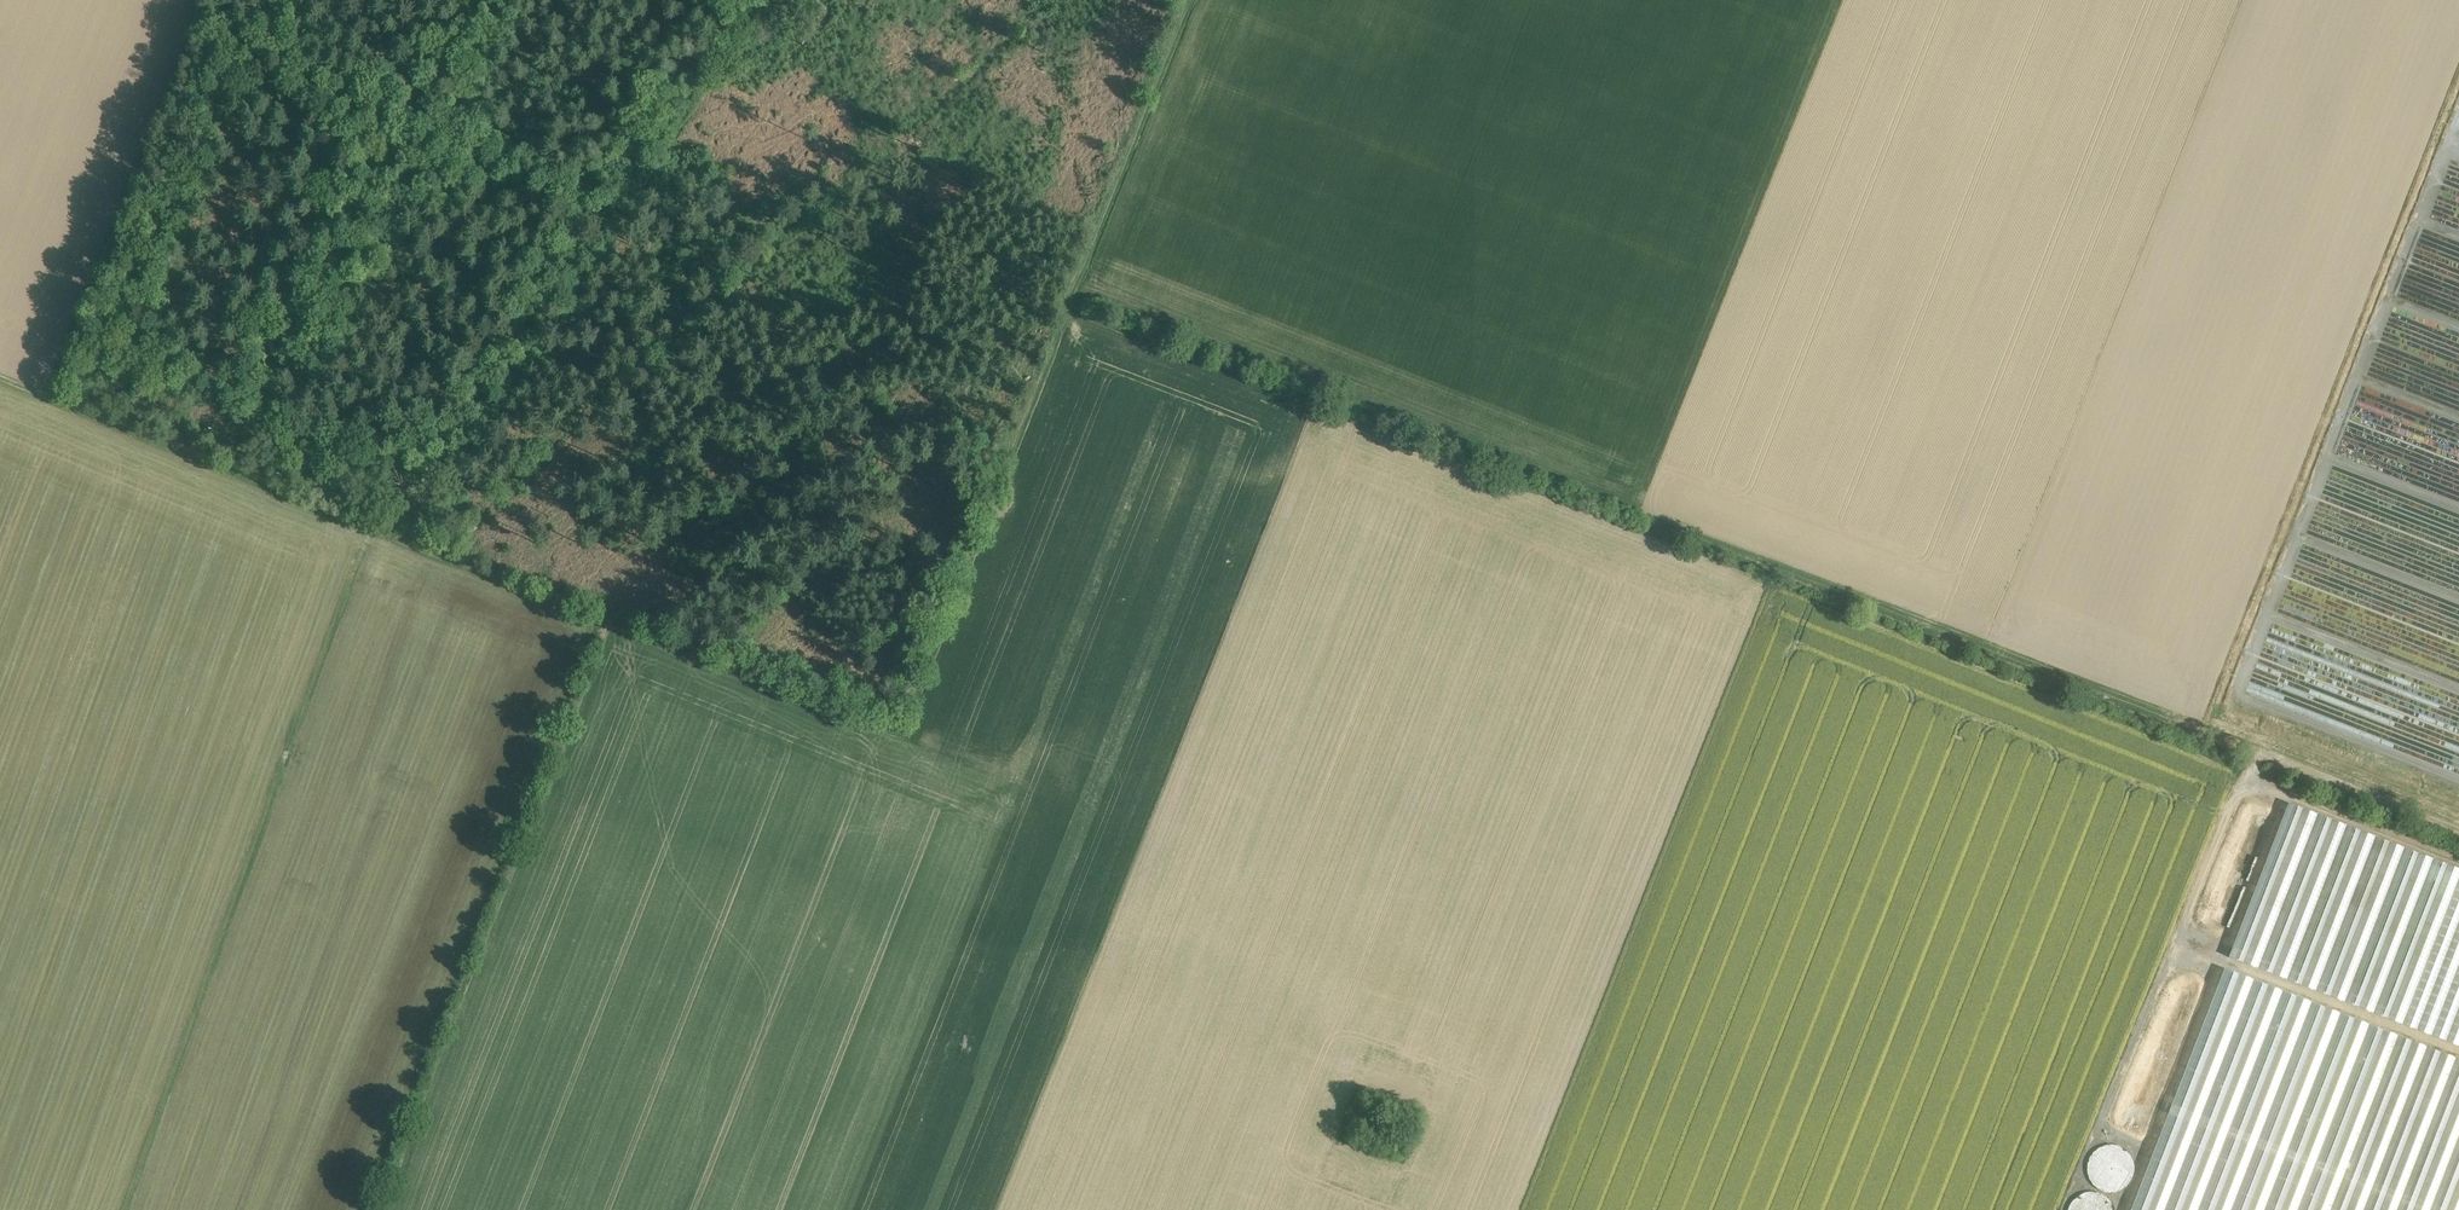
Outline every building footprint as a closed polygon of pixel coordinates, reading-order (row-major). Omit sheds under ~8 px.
[(2231,970),(2136,1209),(2458,1209),(2458,1060),(2231,970)] [(2102,1145),(2095,1149),(2089,1159),(2087,1168),(2089,1176),(2092,1181),(2098,1188),(2106,1191),(2117,1192),(2125,1188),(2132,1182),(2136,1174),(2137,1165),(2136,1160),(2132,1153),(2126,1147),(2118,1143),(2110,1143),(2102,1145)] [(2078,1199),(2071,1209),(2117,1209),(2114,1203),(2108,1197),(2100,1194),(2093,1193),(2084,1195),(2078,1199)]
